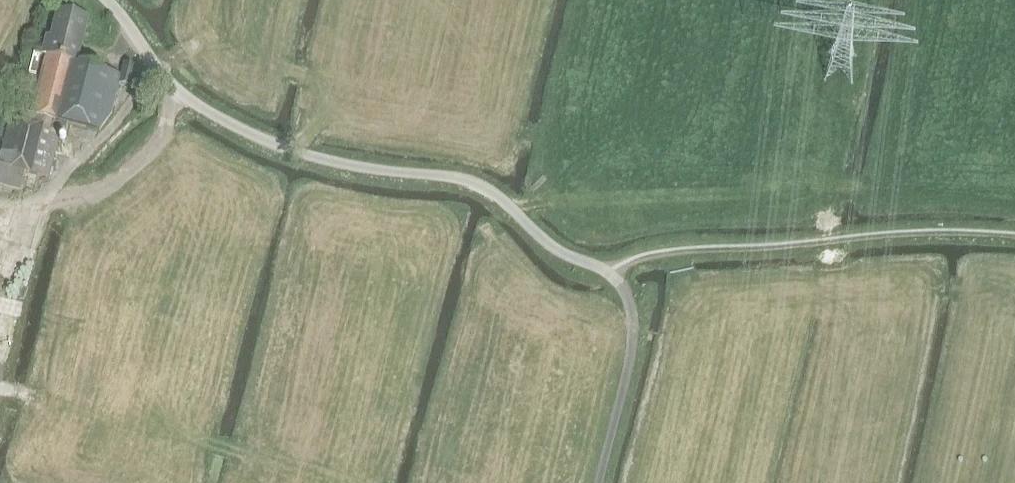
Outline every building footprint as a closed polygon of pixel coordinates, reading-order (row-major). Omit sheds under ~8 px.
[(75,64),(86,20),(56,11),(49,37),(44,36),(39,55),(44,57),(75,64)] [(75,64),(44,57),(30,114),(23,112),(21,122),(9,120),(0,155),(0,187),(18,191),(23,173),(46,178),(58,133),(64,134),(66,124),(98,132),(110,117),(118,85),(130,87),(135,67),(122,63),(119,76),(99,71),(100,70),(75,64)]
